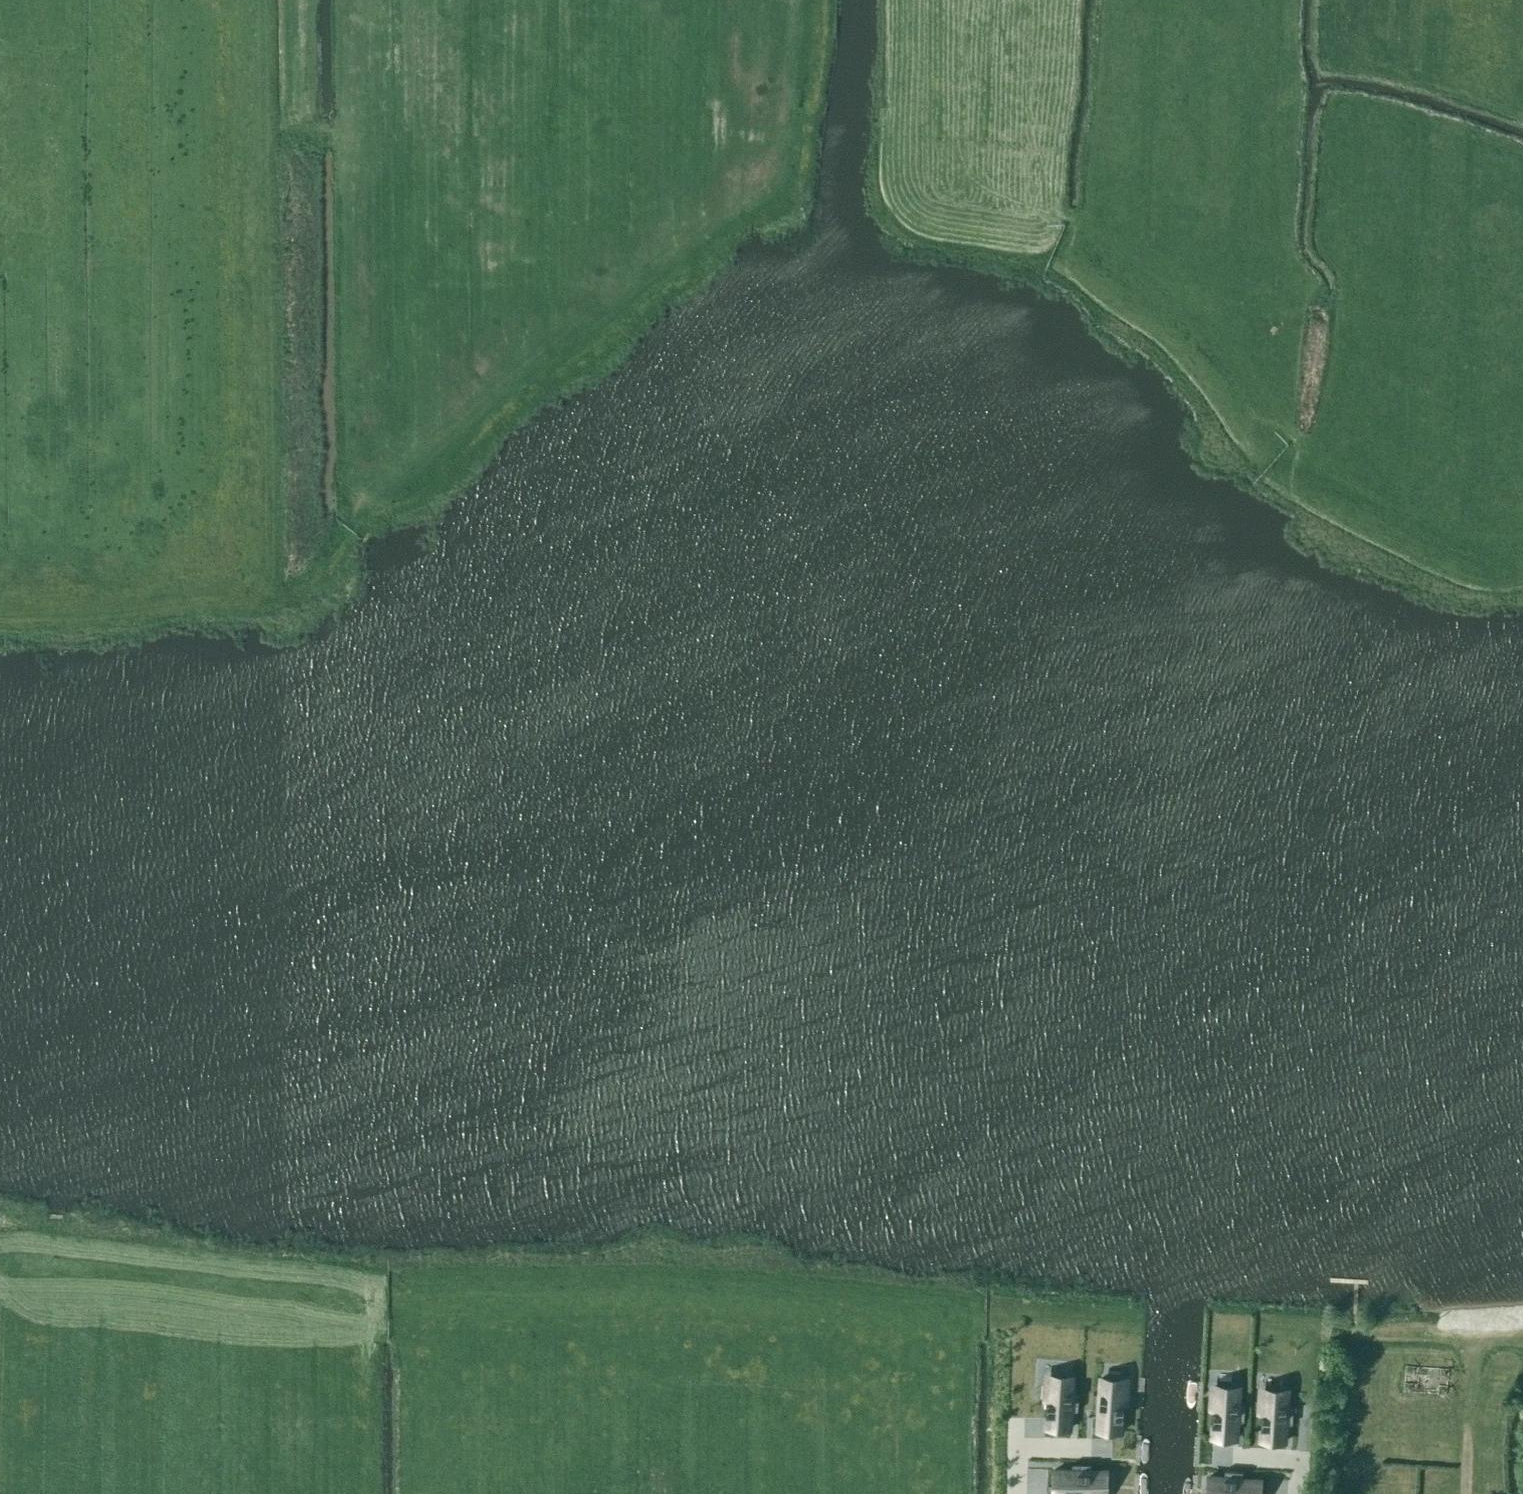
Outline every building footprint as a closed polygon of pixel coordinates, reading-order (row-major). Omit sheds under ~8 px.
[(1071,1376),(1050,1375),(1048,1399),(1047,1399),(1046,1413),(1048,1413),(1047,1426),(1070,1428),(1071,1409),(1078,1409),(1079,1391),(1072,1391),(1073,1376),(1071,1376)] [(1124,1379),(1103,1378),(1103,1377),(1101,1377),(1100,1392),(1093,1392),(1092,1410),(1099,1411),(1098,1429),(1121,1431),(1122,1417),(1123,1418),(1124,1404),(1123,1404),(1124,1379)] [(1237,1386),(1216,1385),(1215,1410),(1213,1410),(1213,1423),(1214,1423),(1213,1436),(1236,1438),(1237,1419),(1244,1419),(1245,1401),(1238,1400),(1239,1386),(1237,1386)] [(1286,1389),(1265,1388),(1263,1412),(1262,1412),(1261,1426),(1262,1426),(1261,1439),(1284,1441),(1285,1422),(1293,1422),(1294,1404),(1286,1403),(1287,1388),(1286,1388),(1286,1389)] [(1091,1462),(1073,1462),(1073,1469),(1053,1469),(1053,1492),(1067,1492),(1067,1493),(1080,1493),(1080,1492),(1105,1492),(1105,1471),(1106,1471),(1106,1469),(1091,1469),(1091,1462)] [(1225,1468),(1225,1476),(1210,1475),(1210,1476),(1209,1493),(1261,1493),(1262,1478),(1243,1477),(1244,1469),(1225,1468)]
